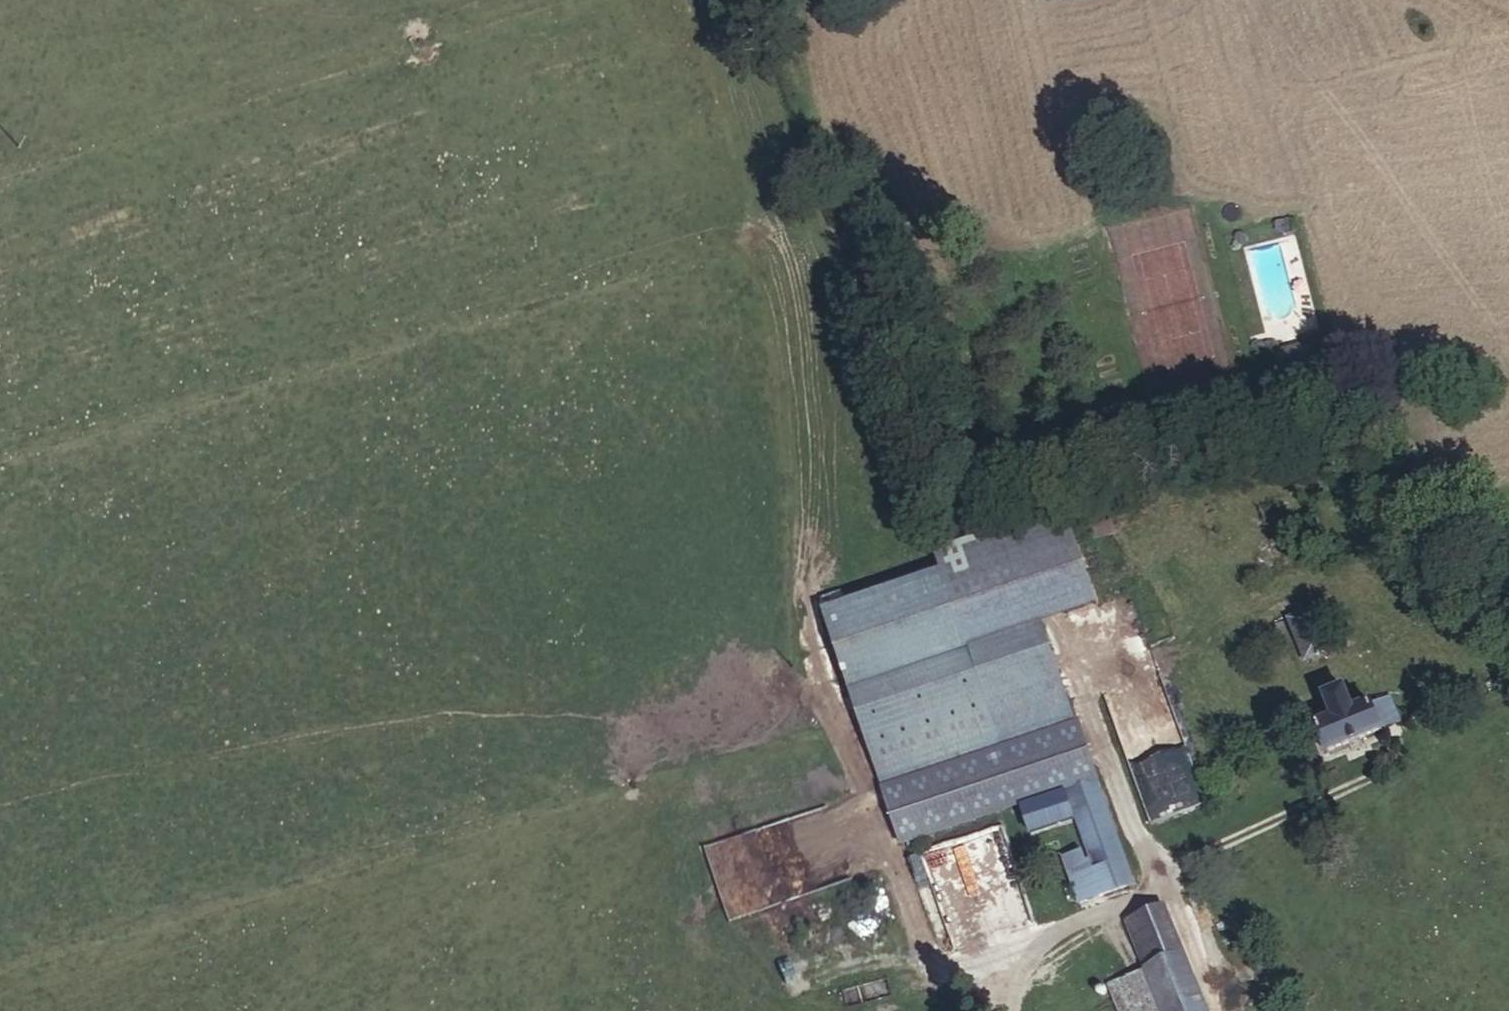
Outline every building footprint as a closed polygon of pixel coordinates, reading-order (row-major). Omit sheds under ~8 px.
[(1100,501),(1076,509),(1090,550),(1115,542),(1100,501)] [(1055,535),(811,627),(899,862),(1060,802),(1083,794),(1089,792),(1031,638),(1086,618),(1055,535)] [(1325,657),(1307,616),(1274,630),(1286,656),(1292,655),(1300,669),(1325,657)] [(1339,699),(1321,707),(1329,729),(1312,737),(1325,762),(1377,739),(1364,710),(1349,717),(1339,699)] [(1060,802),(1083,873),(1088,885),(1098,908),(1122,898),(1083,794),(1060,802)] [(1035,816),(1050,855),(1065,848),(1051,810),(1035,816)] [(1098,908),(1088,885),(1065,894),(1075,918),(1098,908)] [(1152,997),(1158,1010),(1201,1010),(1167,930),(1132,946),(1152,997)] [(1152,997),(1120,1010),(1158,1010),(1152,997)]
